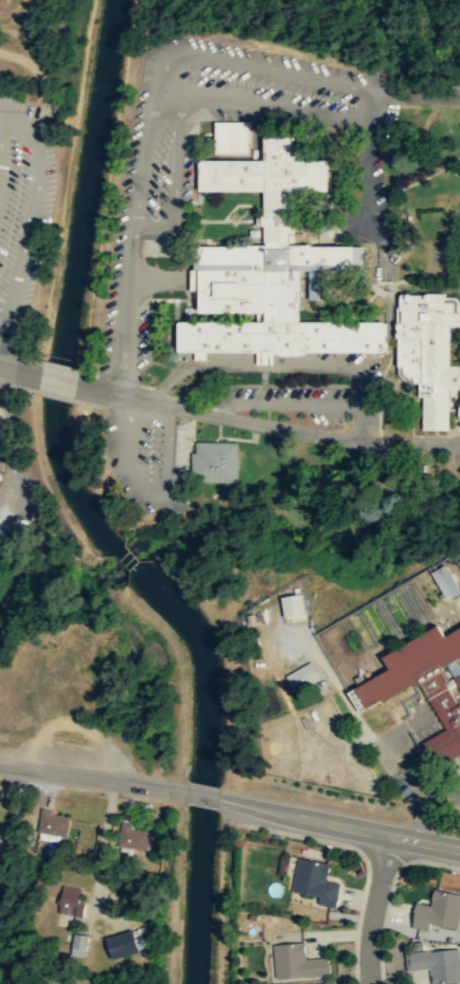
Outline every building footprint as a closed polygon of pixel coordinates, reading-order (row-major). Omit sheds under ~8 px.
[(246,120),(211,120),(212,152),(246,152),(246,120)] [(387,350),(387,322),(386,320),(300,320),(300,269),(310,269),(311,297),(332,297),(332,269),(362,268),(362,244),(311,245),(311,242),(308,242),(308,243),(291,243),(291,241),(296,241),(295,189),(328,189),(329,158),(295,158),(296,135),(265,135),(265,158),(199,158),(199,189),(264,189),(265,241),(267,241),(267,243),(248,243),(248,244),(194,244),(194,268),(190,268),(190,289),(197,289),(197,305),(199,305),(199,311),(266,311),(266,320),(178,320),(178,351),(256,350),(256,363),(273,363),(273,352),(281,352),(281,354),(303,354),(304,351),(387,350)] [(450,365),(450,323),(452,323),(452,324),(459,324),(459,311),(455,311),(455,301),(445,301),(445,292),(426,292),(426,293),(411,293),(411,292),(404,292),(402,292),(401,294),(401,296),(401,305),(397,305),(397,336),(399,336),(399,373),(407,382),(420,382),(421,395),(424,395),(424,428),(436,429),(449,429),(449,388),(459,388),(459,365),(450,365)] [(235,481),(235,441),(193,440),(193,452),(189,452),(188,480),(235,481)] [(444,599),(458,591),(442,564),(428,572),(444,599)] [(302,613),(299,593),(278,596),(281,616),(302,613)] [(451,681),(450,682),(442,667),(459,657),(459,629),(445,637),(441,628),(436,628),(388,654),(388,672),(354,689),(354,694),(362,708),(369,708),(414,684),(423,685),(447,730),(422,743),(431,759),(453,759),(459,756),(459,681),(451,681)] [(294,693),(321,680),(312,662),(285,676),(294,693)] [(72,821),(46,810),(38,830),(64,840),(72,821)] [(117,841),(145,855),(154,836),(126,823),(117,841)] [(329,864),(298,859),(292,892),(320,896),(318,905),(336,908),(340,883),(327,881),(329,864)] [(59,915),(82,916),(84,888),(61,886),(59,915)] [(433,890),(431,906),(415,904),(412,925),(458,932),(459,920),(459,894),(433,890)] [(145,950),(138,928),(105,938),(111,960),(145,950)] [(72,954),(84,956),(88,937),(75,934),(72,954)] [(275,979),(329,976),(328,959),(305,960),(304,944),(273,945),(275,979)] [(459,949),(406,954),(407,972),(430,970),(431,983),(459,983),(459,961),(459,949)]
